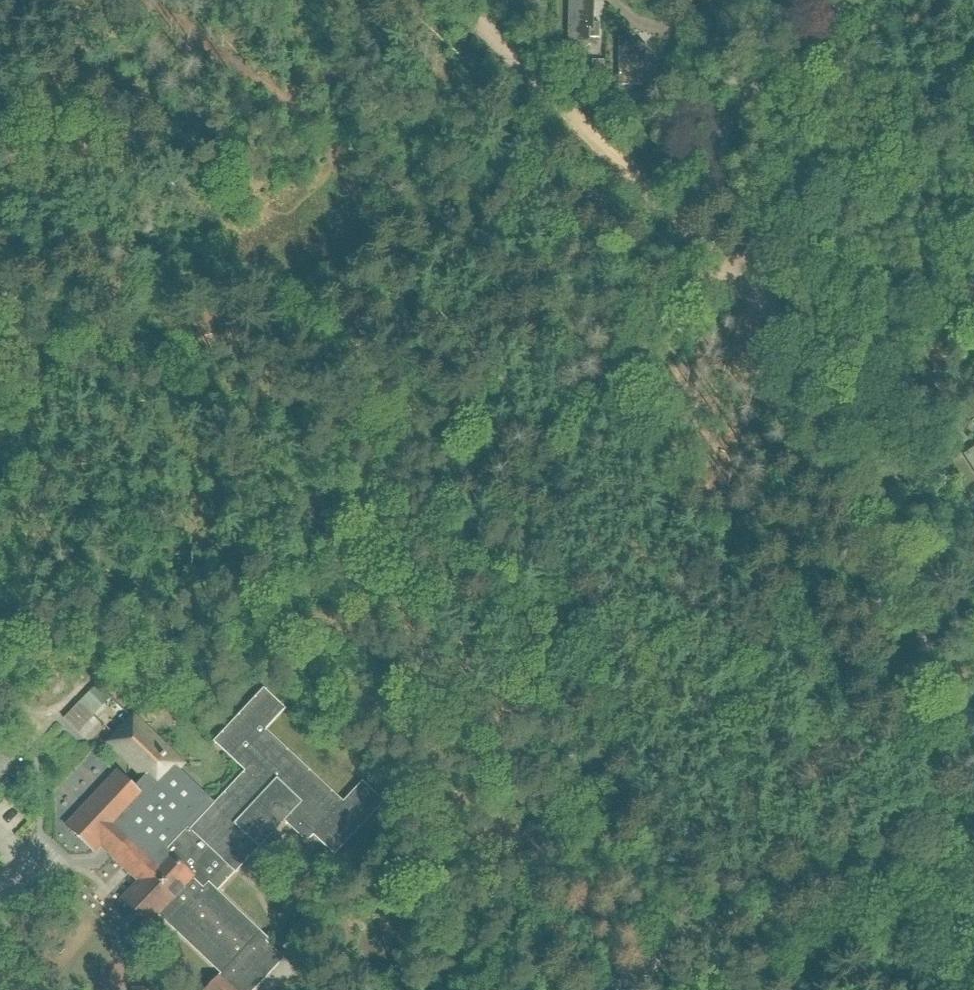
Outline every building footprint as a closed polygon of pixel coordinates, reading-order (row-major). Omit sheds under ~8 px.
[(568,38),(569,45),(572,49),(585,49),(589,45),(589,38),(589,32),(592,32),(593,0),(569,0),(568,38)] [(619,38),(618,84),(644,85),(645,44),(629,44),(629,38),(619,38)] [(973,470),(973,449),(965,455),(973,470)] [(139,882),(122,900),(150,926),(158,917),(220,975),(206,989),(256,989),(284,960),(214,895),(258,848),(259,849),(284,823),(306,843),(312,836),(334,857),(384,803),(362,782),(343,803),(265,730),(284,710),(263,690),(213,743),(244,772),(214,804),(200,791),(199,793),(175,771),(181,766),(134,720),(110,745),(144,778),(134,789),(116,773),(73,819),(66,827),(86,846),(94,853),(104,841),(111,848),(116,852),(112,857),(139,882)] [(92,716),(78,703),(63,720),(77,734),(92,716)]
